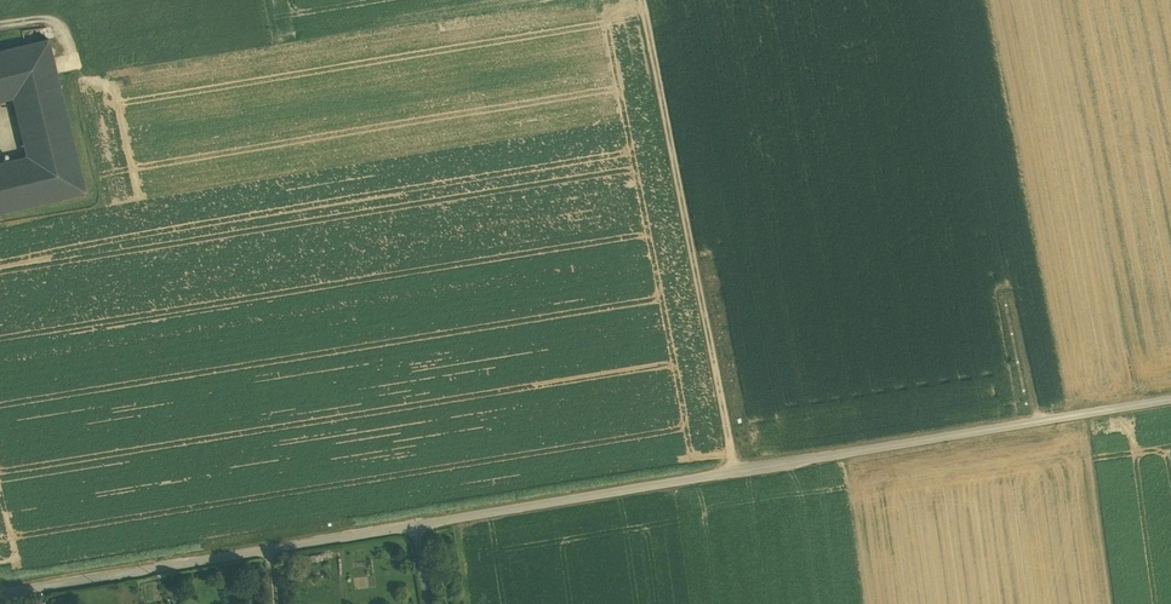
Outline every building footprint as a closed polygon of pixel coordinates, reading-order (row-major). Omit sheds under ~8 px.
[(0,51),(0,101),(13,98),(27,156),(0,163),(0,213),(86,192),(49,39),(0,51)]
